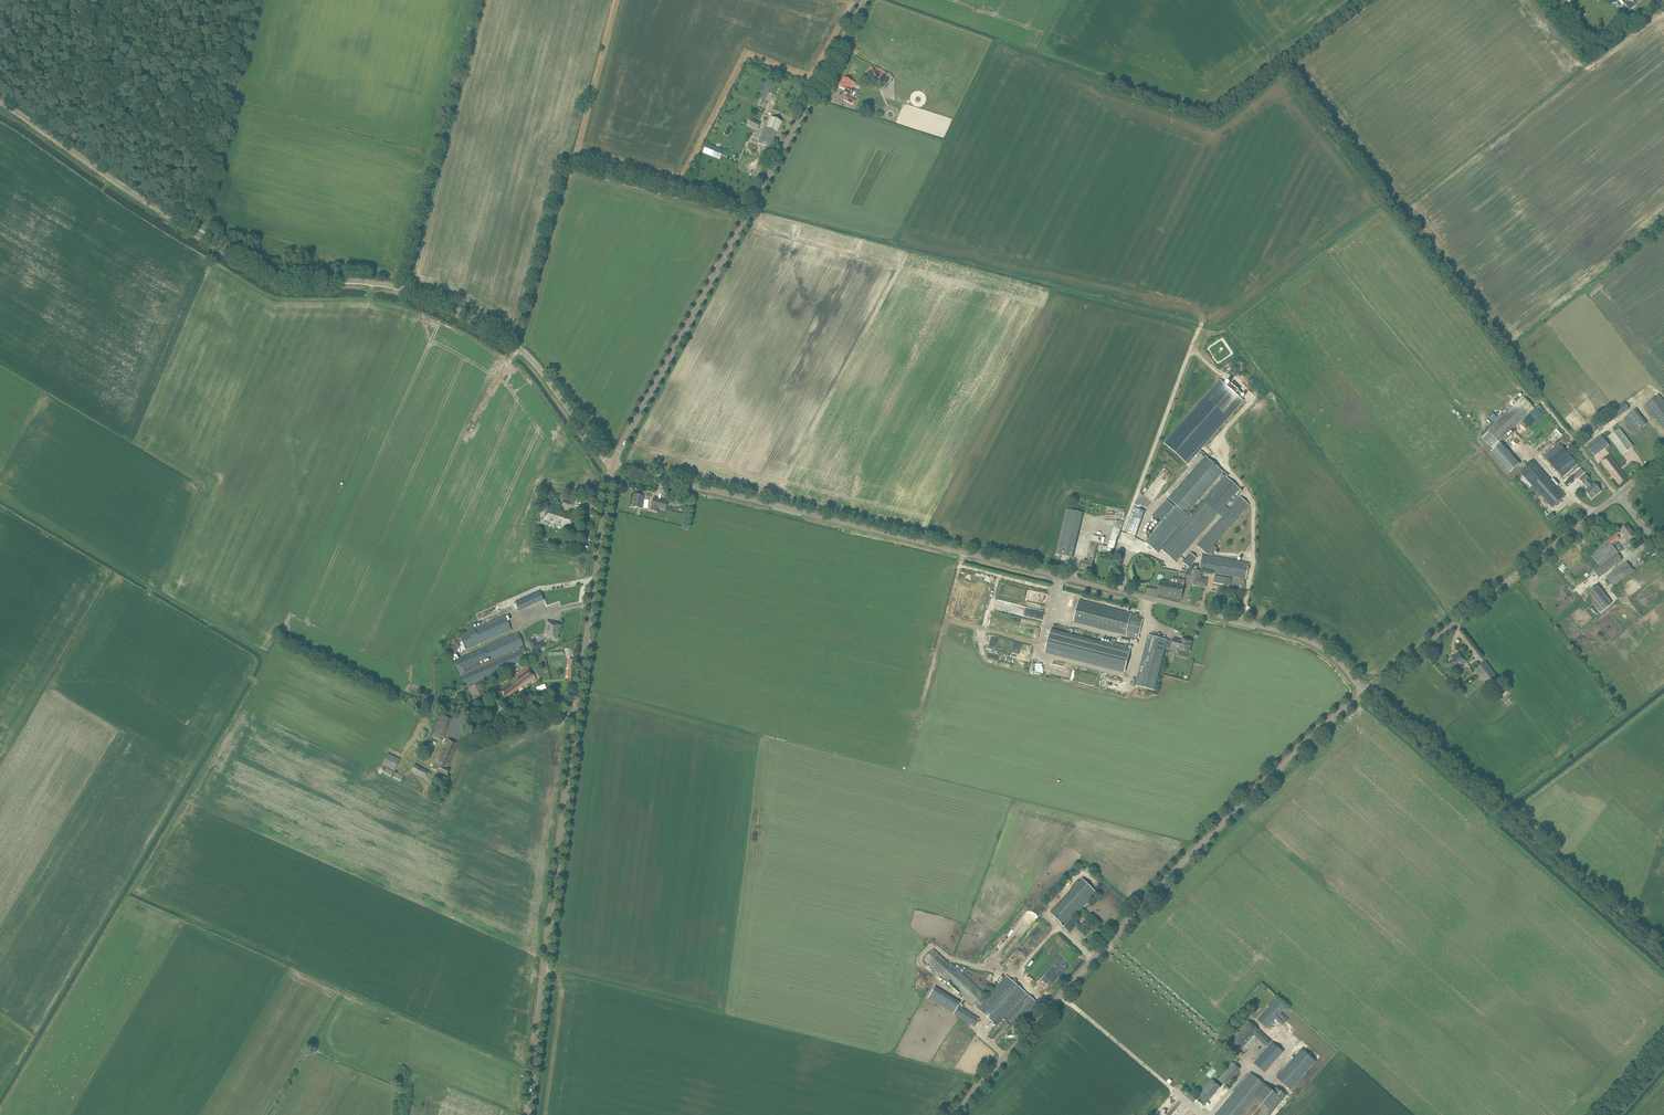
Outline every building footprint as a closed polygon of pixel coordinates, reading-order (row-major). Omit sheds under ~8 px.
[(1625,4),(1630,10),(1636,5),(1635,5),(1641,0),(1622,0),(1625,4)] [(884,79),(874,69),(871,67),(867,71),(870,74),(880,83),(884,79)] [(892,74),(889,73),(885,80),(890,83),(893,77),(891,76),(892,74)] [(847,94),(844,100),(853,104),(856,99),(855,99),(859,92),(853,89),(856,83),(844,77),(839,87),(846,91),(845,92),(847,94)] [(769,79),(760,96),(765,99),(775,82),(769,79)] [(766,125),(758,142),(770,148),(782,122),(771,117),(768,126),(766,125)] [(751,118),(747,123),(757,129),(761,123),(751,118)] [(703,152),(719,159),(723,150),(706,144),(703,152)] [(1220,380),(1164,443),(1188,464),(1244,401),(1220,380)] [(1598,398),(1598,399),(1598,400),(1599,402),(1599,403),(1600,405),(1602,406),(1603,406),(1605,407),(1606,407),(1607,407),(1609,406),(1610,406),(1611,405),(1612,404),(1613,402),(1614,400),(1614,399),(1614,398),(1613,396),(1612,395),(1611,394),(1610,393),(1609,392),(1608,392),(1606,391),(1605,391),(1603,392),(1601,393),(1600,394),(1599,395),(1599,396),(1598,398)] [(1646,405),(1663,428),(1663,401),(1659,394),(1646,405)] [(1523,396),(1481,437),(1492,449),(1534,407),(1523,396)] [(1614,410),(1618,417),(1630,408),(1625,402),(1614,410)] [(1636,409),(1627,416),(1638,430),(1647,423),(1636,409)] [(1530,440),(1551,419),(1548,416),(1527,437),(1530,440)] [(1583,432),(1586,437),(1596,430),(1592,426),(1583,432)] [(1609,437),(1622,455),(1633,447),(1619,429),(1609,437)] [(1588,446),(1595,456),(1609,445),(1602,435),(1588,446)] [(1510,473),(1520,464),(1501,443),(1491,452),(1510,473)] [(1578,464),(1559,444),(1544,457),(1563,477),(1578,464)] [(1201,450),(1199,452),(1204,457),(1168,498),(1178,506),(1146,542),(1149,545),(1157,552),(1159,553),(1162,550),(1176,562),(1215,518),(1219,521),(1197,546),(1206,554),(1207,553),(1210,556),(1211,556),(1215,551),(1218,548),(1214,545),(1250,505),(1240,496),(1229,509),(1226,506),(1241,489),(1227,477),(1229,475),(1201,450)] [(1609,456),(1601,462),(1619,485),(1627,479),(1609,456)] [(1533,459),(1520,471),(1553,507),(1566,496),(1533,459)] [(1581,468),(1573,475),(1576,478),(1584,472),(1581,468)] [(1588,488),(1585,490),(1591,498),(1601,491),(1594,483),(1593,483),(1590,480),(1590,479),(1586,473),(1579,479),(1584,485),(1585,484),(1588,488)] [(633,507),(641,508),(643,496),(635,494),(633,507)] [(561,502),(573,505),(575,498),(563,495),(561,502)] [(668,501),(654,497),(651,506),(666,509),(668,501)] [(1174,507),(1166,500),(1152,516),(1160,523),(1174,507)] [(548,507),(544,519),(571,527),(574,516),(548,507)] [(1136,508),(1127,534),(1135,537),(1145,512),(1136,508)] [(1066,509),(1056,554),(1072,558),(1083,512),(1066,509)] [(1620,530),(1626,537),(1621,541),(1624,544),(1628,541),(1629,541),(1635,536),(1627,525),(1620,530)] [(1117,536),(1119,537),(1121,529),(1114,527),(1108,550),(1113,551),(1117,536)] [(1623,550),(1617,542),(1620,540),(1616,534),(1608,540),(1596,550),(1590,554),(1599,565),(1593,570),(1599,578),(1622,560),(1617,553),(1618,553),(1619,554),(1623,550)] [(1088,562),(1084,561),(1082,568),(1091,571),(1093,563),(1092,563),(1093,559),(1094,559),(1098,543),(1091,541),(1087,557),(1089,558),(1088,562)] [(1182,562),(1189,567),(1196,558),(1190,553),(1182,562)] [(1199,586),(1202,571),(1233,576),(1234,577),(1244,578),(1246,579),(1249,562),(1211,556),(1210,556),(1202,554),(1201,557),(1200,565),(1193,564),(1191,566),(1191,570),(1188,569),(1186,571),(1185,576),(1192,577),(1190,585),(1199,586)] [(1633,571),(1626,562),(1606,577),(1608,580),(1606,581),(1609,585),(1611,583),(1613,586),(1633,571)] [(1232,579),(1215,576),(1214,582),(1230,585),(1232,579)] [(1178,583),(1160,580),(1158,593),(1182,598),(1185,580),(1179,579),(1178,583)] [(1586,594),(1600,612),(1612,603),(1598,584),(1586,594)] [(515,601),(520,611),(544,600),(540,591),(515,601)] [(1106,607),(1079,600),(1073,622),(1138,638),(1143,619),(1138,618),(1139,614),(1134,613),(1134,614),(1109,608),(1109,610),(1106,609),(1106,607)] [(476,622),(466,626),(468,631),(459,635),(465,650),(481,643),(512,630),(505,615),(478,627),(476,622)] [(549,629),(548,638),(557,639),(558,630),(560,631),(560,626),(552,624),(552,622),(548,622),(547,629),(549,629)] [(1051,630),(1045,652),(1124,672),(1130,650),(1125,649),(1126,645),(1116,643),(1111,642),(1110,645),(1051,630)] [(525,648),(519,633),(454,661),(466,688),(493,676),(492,674),(525,660),(520,650),(525,648)] [(1167,640),(1149,635),(1136,686),(1154,691),(1167,640)] [(528,641),(533,652),(545,647),(542,641),(536,644),(534,638),(528,641)] [(1182,641),(1173,638),(1171,646),(1180,649),(1179,650),(1189,652),(1192,642),(1182,639),(1182,641)] [(1454,660),(1447,664),(1453,672),(1467,661),(1463,656),(1462,657),(1458,652),(1452,657),(1454,660)] [(1474,671),(1486,686),(1497,676),(1486,661),(1474,671)] [(529,668),(512,680),(519,689),(536,677),(529,668)] [(512,680),(499,689),(505,699),(519,689),(512,680)] [(472,686),(482,709),(489,706),(479,683),(472,686)] [(451,719),(441,715),(433,736),(441,740),(443,737),(444,737),(449,725),(448,725),(449,722),(450,722),(451,719)] [(443,750),(434,769),(447,775),(449,770),(447,769),(458,744),(456,743),(458,740),(451,737),(450,740),(448,739),(445,746),(446,746),(444,751),(443,750)] [(388,753),(383,764),(395,770),(400,759),(388,753)] [(412,771),(427,780),(431,774),(415,764),(412,771)] [(386,767),(383,773),(391,777),(394,771),(386,767)] [(393,778),(401,782),(404,776),(396,772),(393,778)] [(1082,879),(1050,913),(1064,927),(1096,892),(1082,879)] [(1065,927),(1069,932),(1075,926),(1085,936),(1089,933),(1088,932),(1093,926),(1087,919),(1080,926),(1077,924),(1078,923),(1073,918),(1065,927)] [(933,949),(924,960),(973,1005),(983,995),(933,949)] [(993,984),(997,978),(990,973),(986,978),(993,984)] [(1012,980),(1006,975),(977,1008),(996,1025),(991,1030),(994,1033),(989,1038),(996,1045),(1013,1026),(1015,1028),(1037,1003),(1015,983),(1018,981),(1014,978),(1012,980)] [(934,987),(928,998),(976,1027),(980,1019),(958,1006),(960,1003),(934,987)] [(1255,1005),(1262,997),(1259,994),(1252,1002),(1255,1005)] [(1277,999),(1257,1019),(1266,1028),(1286,1007),(1277,999)] [(1249,1022),(1235,1038),(1240,1042),(1241,1040),(1246,1044),(1254,1035),(1267,1047),(1272,1041),(1259,1030),(1249,1022)] [(1240,1042),(1235,1038),(1230,1044),(1239,1052),(1246,1044),(1241,1040),(1240,1042)] [(1301,1049),(1276,1078),(1291,1090),(1316,1061),(1301,1049)] [(1257,1060),(1254,1063),(1265,1073),(1268,1070),(1257,1060)] [(1235,1064),(1221,1081),(1225,1085),(1239,1068),(1235,1064)] [(1212,1067),(1206,1075),(1210,1078),(1216,1070),(1212,1067)] [(1216,1114),(1270,1114),(1286,1096),(1277,1087),(1273,1092),(1267,1087),(1251,1073),(1216,1114)] [(1221,1087),(1212,1080),(1196,1099),(1205,1106),(1221,1087)]
